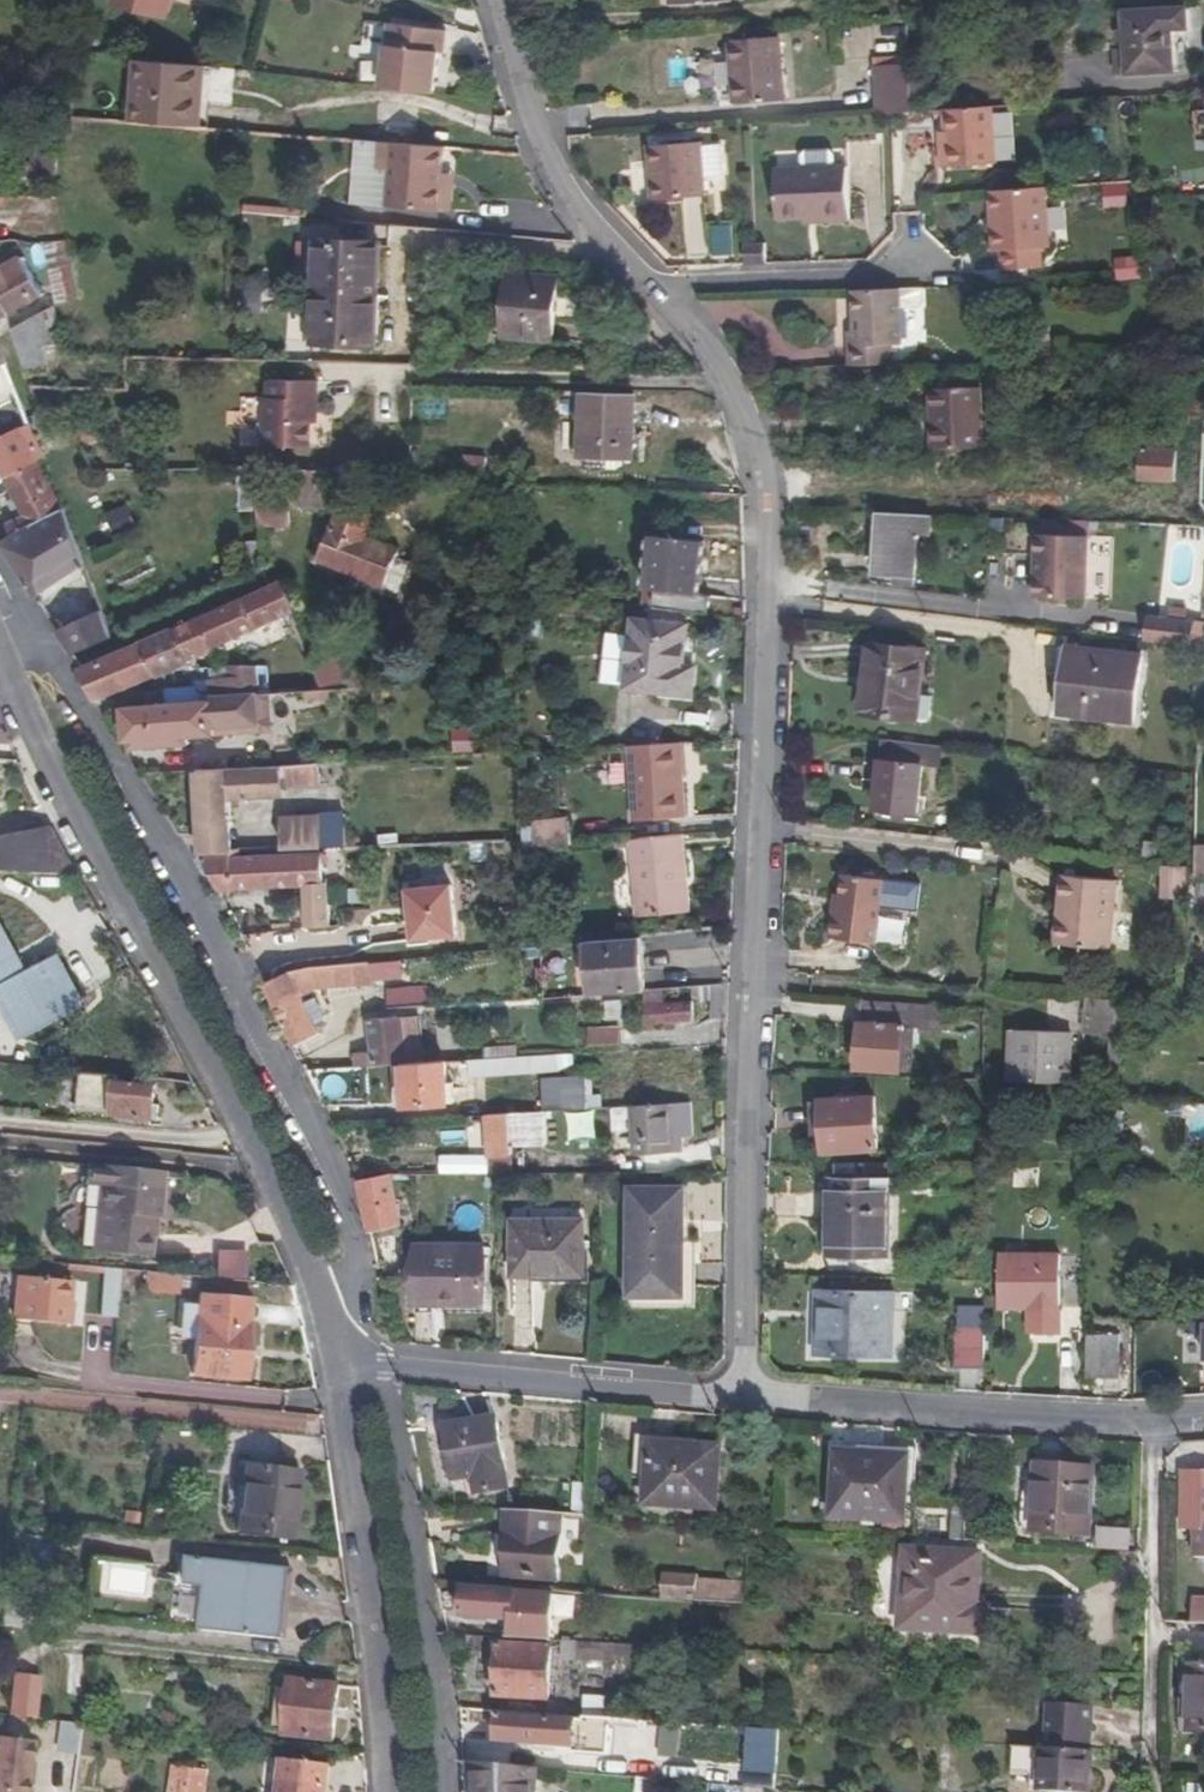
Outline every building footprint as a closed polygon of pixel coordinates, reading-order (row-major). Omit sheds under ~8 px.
[(112,6),(165,20),(170,0),(114,0),(112,6)] [(1187,7),(1123,11),(1125,48),(1126,75),(1174,72),(1172,30),(1188,29),(1187,7)] [(379,85),(387,23),(367,20),(359,83),(379,85)] [(388,24),(380,86),(432,93),(440,30),(388,24)] [(780,37),(729,40),(733,105),(785,101),(780,37)] [(1113,75),(1126,75),(1125,48),(1112,49),(1113,75)] [(198,65),(137,58),(132,122),(199,127),(201,96),(195,96),(198,65)] [(911,79),(910,64),(874,67),(877,115),(890,114),(912,112),(912,102),(911,79)] [(201,96),(204,66),(198,65),(195,96),(201,96)] [(924,78),(911,79),(912,102),(925,102),(924,78)] [(997,164),(993,106),(944,110),(945,131),(946,149),(941,149),(942,167),(997,164)] [(445,147),(380,142),(378,169),(390,170),(387,207),(440,210),(443,173),(445,147)] [(702,142),(648,146),(652,200),(706,196),(702,142)] [(53,186),(56,156),(24,152),(20,182),(53,186)] [(776,171),(778,220),(805,219),(823,218),(823,226),(850,225),(848,169),(836,169),(836,157),(831,152),(808,152),(803,157),(804,170),(776,171)] [(451,211),(454,174),(443,173),(440,210),(451,211)] [(1103,184),(1104,207),(1129,206),(1128,183),(1103,184)] [(1045,187),(990,191),(991,212),(999,211),(1001,231),(993,232),(994,251),(1003,251),(1004,271),(1043,267),(1042,248),(1049,247),(1045,187)] [(706,256),(708,203),(664,202),(662,255),(706,256)] [(999,211),(991,212),(993,232),(1001,231),(999,211)] [(731,223),(710,226),(715,260),(737,256),(731,223)] [(375,347),(380,242),(318,239),(313,343),(375,347)] [(68,240),(44,244),(56,307),(79,297),(68,240)] [(744,244),(745,264),(767,263),(766,242),(755,243),(744,244)] [(1116,280),(1144,279),(1143,256),(1115,256),(1116,280)] [(7,314),(42,295),(21,257),(0,269),(0,318),(7,314)] [(558,276),(509,272),(503,337),(553,341),(558,276)] [(902,344),(900,289),(853,290),(854,331),(854,346),(849,346),(849,367),(892,366),(891,344),(902,344)] [(244,290),(244,315),(262,315),(262,290),(244,290)] [(53,340),(43,313),(14,329),(12,330),(25,370),(48,364),(43,343),(53,340)] [(1020,336),(1021,355),(1049,354),(1049,335),(1020,336)] [(317,424),(318,381),(268,379),(268,397),(265,397),(263,446),(311,447),(311,423),(317,424)] [(964,447),(962,387),(914,389),(916,449),(964,447)] [(635,392),(581,390),(579,459),(633,461),(635,392)] [(8,486),(40,463),(46,458),(29,424),(0,438),(0,470),(8,486)] [(1176,451),(1139,449),(1138,479),(1174,481),(1176,451)] [(53,490),(40,463),(8,486),(24,516),(6,524),(13,537),(60,510),(53,490)] [(257,467),(240,467),(240,511),(259,511),(258,491),(256,476),(257,467)] [(289,495),(258,491),(259,511),(259,525),(289,526),(289,495)] [(128,506),(106,512),(112,530),(134,524),(128,506)] [(366,537),(373,516),(338,506),(320,559),(384,585),(398,549),(366,537)] [(84,565),(63,508),(60,510),(13,537),(0,544),(35,597),(84,565)] [(931,514),(881,512),(877,576),(895,577),(915,578),(918,535),(930,536),(931,514)] [(1033,596),(1085,599),(1088,535),(1037,533),(1033,596)] [(704,540),(652,534),(646,587),(656,589),(654,608),(710,614),(712,595),(698,593),(704,540)] [(262,569),(260,541),(247,541),(248,575),(262,569)] [(914,587),(915,578),(895,577),(894,586),(914,587)] [(282,580),(197,618),(211,648),(292,612),(293,612),(282,580)] [(74,655),(112,637),(102,610),(57,630),(74,655)] [(1149,616),(1146,641),(1191,647),(1194,622),(1149,616)] [(197,618),(175,628),(189,662),(196,658),(212,651),(211,648),(197,618)] [(688,625),(633,619),(626,688),(692,695),(695,666),(683,665),(688,625)] [(175,628),(143,644),(158,675),(189,662),(175,628)] [(861,713),(911,719),(914,695),(919,696),(925,650),(870,643),(861,713)] [(143,644),(82,670),(96,700),(158,675),(143,644)] [(1142,655),(1068,646),(1060,713),(1134,722),(1142,655)] [(321,686),(341,680),(335,662),(316,668),(321,686)] [(257,693),(259,693),(256,666),(227,666),(228,677),(210,679),(211,695),(257,693)] [(210,679),(228,677),(227,666),(210,668),(210,679)] [(1202,707),(1203,684),(1196,684),(1194,706),(1202,707)] [(385,719),(383,686),(322,690),(270,692),(259,693),(257,693),(259,727),(385,719)] [(165,703),(190,702),(189,688),(164,690),(165,703)] [(146,705),(165,703),(164,690),(145,694),(146,705)] [(259,727),(257,693),(211,695),(211,700),(190,702),(165,703),(146,705),(124,707),(126,741),(133,740),(189,737),(260,732),(259,727)] [(0,718),(0,741),(10,741),(0,718)] [(189,737),(133,740),(133,748),(189,744),(189,737)] [(942,746),(882,739),(874,809),(917,814),(923,765),(940,767),(942,746)] [(682,775),(680,744),(630,747),(634,821),(685,818),(682,775)] [(319,763),(195,770),(199,836),(200,854),(232,852),(230,821),(229,800),(284,797),(283,787),(320,784),(319,763)] [(345,814),(320,815),(322,847),(322,849),(347,848),(346,838),(345,814)] [(281,818),(283,849),(322,847),(320,815),(281,818)] [(524,849),(572,845),(570,819),(534,823),(534,827),(522,828),(524,849)] [(78,874),(52,825),(43,827),(68,873),(78,874)] [(68,873),(43,827),(0,835),(0,869),(68,873)] [(347,848),(378,846),(378,836),(346,838),(347,848)] [(689,912),(682,836),(631,840),(638,917),(689,912)] [(1159,843),(1145,841),(1143,856),(1156,858),(1159,843)] [(1203,879),(1203,845),(1192,844),(1189,877),(1203,879)] [(322,852),(240,856),(240,852),(232,852),(200,854),(218,890),(303,886),(306,929),(330,927),(327,884),(324,883),(322,852)] [(1184,899),(1185,866),(1164,866),(1163,898),(1184,899)] [(875,944),(884,878),(845,872),(842,894),(840,905),(834,904),(830,938),(875,944)] [(1116,880),(1063,874),(1055,943),(1109,949),(1116,880)] [(414,937),(456,933),(452,884),(409,888),(414,937)] [(534,889),(520,889),(523,946),(525,946),(536,945),(534,889)] [(22,1037),(84,1003),(59,957),(27,974),(0,923),(0,997),(22,1037)] [(642,935),(587,940),(591,994),(643,990),(646,990),(642,935)] [(369,978),(367,962),(310,967),(290,972),(265,983),(295,1045),(320,1033),(302,995),(318,987),(356,985),(355,979),(369,978)] [(392,1008),(429,1005),(427,987),(391,989),(392,1008)] [(646,990),(643,990),(644,1004),(646,1025),(694,1021),(665,1002),(664,988),(646,990)] [(1120,998),(1088,996),(1085,1033),(1117,1035),(1120,998)] [(953,1030),(954,1006),(861,999),(856,1067),(901,1070),(903,1026),(953,1030)] [(614,1020),(616,1037),(627,1036),(625,1019),(622,1019),(621,1002),(607,1003),(608,1020),(614,1020)] [(418,1015),(402,1017),(407,1064),(424,1063),(418,1015)] [(356,1052),(357,1067),(403,1064),(407,1064),(402,1017),(369,1019),(373,1052),(356,1052)] [(1071,1031),(1012,1029),(1009,1080),(1069,1083),(1071,1031)] [(1118,1078),(1122,1042),(1111,1041),(1107,1076),(1118,1078)] [(468,1060),(469,1076),(559,1070),(558,1054),(468,1060)] [(407,1064),(403,1064),(406,1107),(449,1104),(447,1083),(446,1061),(424,1063),(407,1064)] [(119,1075),(82,1071),(78,1111),(143,1117),(144,1106),(154,1107),(156,1084),(118,1081),(119,1075)] [(584,1075),(542,1077),(544,1110),(586,1108),(584,1075)] [(878,1149),(874,1096),(821,1100),(825,1152),(878,1149)] [(674,1152),(671,1103),(632,1105),(635,1155),(674,1152)] [(143,1117),(153,1118),(154,1107),(144,1106),(143,1117)] [(545,1142),(544,1110),(486,1114),(489,1156),(512,1154),(511,1144),(545,1142)] [(1124,1110),(1109,1110),(1109,1130),(1124,1130),(1124,1110)] [(132,1186),(134,1170),(87,1166),(85,1185),(98,1186),(92,1253),(148,1258),(152,1218),(158,1219),(161,1189),(132,1186)] [(161,1189),(162,1172),(134,1170),(132,1186),(161,1189)] [(358,1176),(370,1232),(400,1226),(390,1175),(358,1176)] [(837,1232),(837,1256),(888,1257),(890,1178),(829,1177),(828,1232),(837,1232)] [(684,1295),(684,1188),(630,1188),(630,1294),(684,1295)] [(583,1275),(583,1220),(513,1220),(513,1276),(583,1275)] [(828,1232),(828,1256),(837,1256),(837,1232),(828,1232)] [(480,1303),(480,1246),(419,1246),(419,1299),(446,1299),(446,1303),(480,1303)] [(216,1250),(215,1277),(243,1278),(245,1251),(216,1250)] [(1059,1254),(1001,1254),(1001,1308),(1059,1308),(1059,1254)] [(122,1270),(104,1268),(99,1317),(117,1318),(122,1270)] [(178,1275),(148,1272),(147,1293),(176,1295),(178,1275)] [(68,1301),(70,1281),(17,1277),(12,1320),(69,1326),(71,1302),(68,1301)] [(893,1292),(819,1289),(816,1354),(891,1357),(893,1292)] [(250,1300),(199,1295),(192,1375),(245,1380),(250,1300)] [(985,1368),(985,1327),(955,1326),(955,1368),(985,1368)] [(1120,1334),(1088,1334),(1087,1377),(1120,1377),(1120,1334)] [(473,1477),(477,1494),(510,1488),(496,1416),(445,1426),(455,1481),(473,1477)] [(722,1446),(650,1442),(646,1505),(717,1510),(722,1446)] [(909,1455),(837,1451),(832,1518),(905,1522),(909,1455)] [(299,1471),(244,1464),(236,1532),(291,1539),(299,1471)] [(1095,1468),(1036,1464),(1033,1532),(1091,1535),(1095,1468)] [(1183,1527),(1198,1527),(1197,1557),(1203,1558),(1203,1474),(1184,1473),(1183,1527)] [(587,1515),(589,1483),(576,1483),(574,1514),(587,1515)] [(563,1515),(505,1511),(503,1534),(508,1535),(506,1577),(557,1581),(560,1535),(562,1536),(563,1515)] [(1132,1533),(1097,1530),(1096,1548),(1131,1551),(1132,1533)] [(982,1553),(905,1549),(900,1629),(988,1634),(990,1606),(979,1606),(982,1553)] [(179,1556),(176,1584),(196,1586),(191,1628),(273,1637),(281,1568),(179,1556)] [(88,1558),(87,1592),(146,1595),(147,1560),(88,1558)] [(697,1575),(662,1573),(662,1599),(696,1601),(697,1575)] [(553,1595),(464,1588),(462,1616),(508,1619),(507,1638),(550,1641),(551,1623),(553,1595)] [(1192,1616),(1203,1616),(1203,1594),(1193,1593),(1192,1616)] [(2,1598),(0,1618),(0,1626),(38,1630),(41,1602),(2,1598)] [(578,1660),(578,1642),(563,1641),(562,1659),(578,1660)] [(615,1644),(578,1642),(578,1660),(614,1663),(615,1659),(615,1644)] [(500,1644),(497,1696),(549,1699),(551,1647),(500,1644)] [(625,1659),(626,1645),(615,1644),(615,1659),(625,1659)] [(1192,1664),(1190,1732),(1203,1732),(1203,1665),(1192,1664)] [(33,1718),(37,1683),(13,1680),(9,1716),(33,1718)] [(339,1686),(291,1681),(285,1735),(333,1740),(339,1686)] [(611,1698),(583,1697),(581,1717),(609,1719),(611,1698)] [(628,1720),(629,1700),(611,1698),(609,1719),(628,1720)] [(1090,1751),(1093,1705),(1049,1703),(1045,1748),(1090,1751)] [(575,1719),(499,1714),(497,1740),(573,1747),(573,1744),(575,1719)] [(593,1745),(595,1721),(575,1719),(573,1744),(593,1745)] [(58,1750),(80,1753),(84,1723),(62,1720),(58,1750)] [(0,1737),(0,1791),(26,1791),(32,1741),(0,1737)] [(1042,1748),(1042,1750),(1016,1748),(1014,1773),(1033,1774),(1032,1791),(1040,1791),(1044,1791),(1091,1791),(1093,1751),(1090,1751),(1045,1748),(1042,1748)] [(330,1765),(283,1759),(279,1791),(327,1791),(330,1765)] [(538,1769),(468,1762),(468,1763),(464,1763),(464,1791),(537,1791),(538,1769)] [(192,1768),(153,1763),(151,1775),(172,1778),(170,1791),(189,1791),(192,1768)] [(207,1770),(192,1768),(189,1791),(205,1791),(207,1770)]
